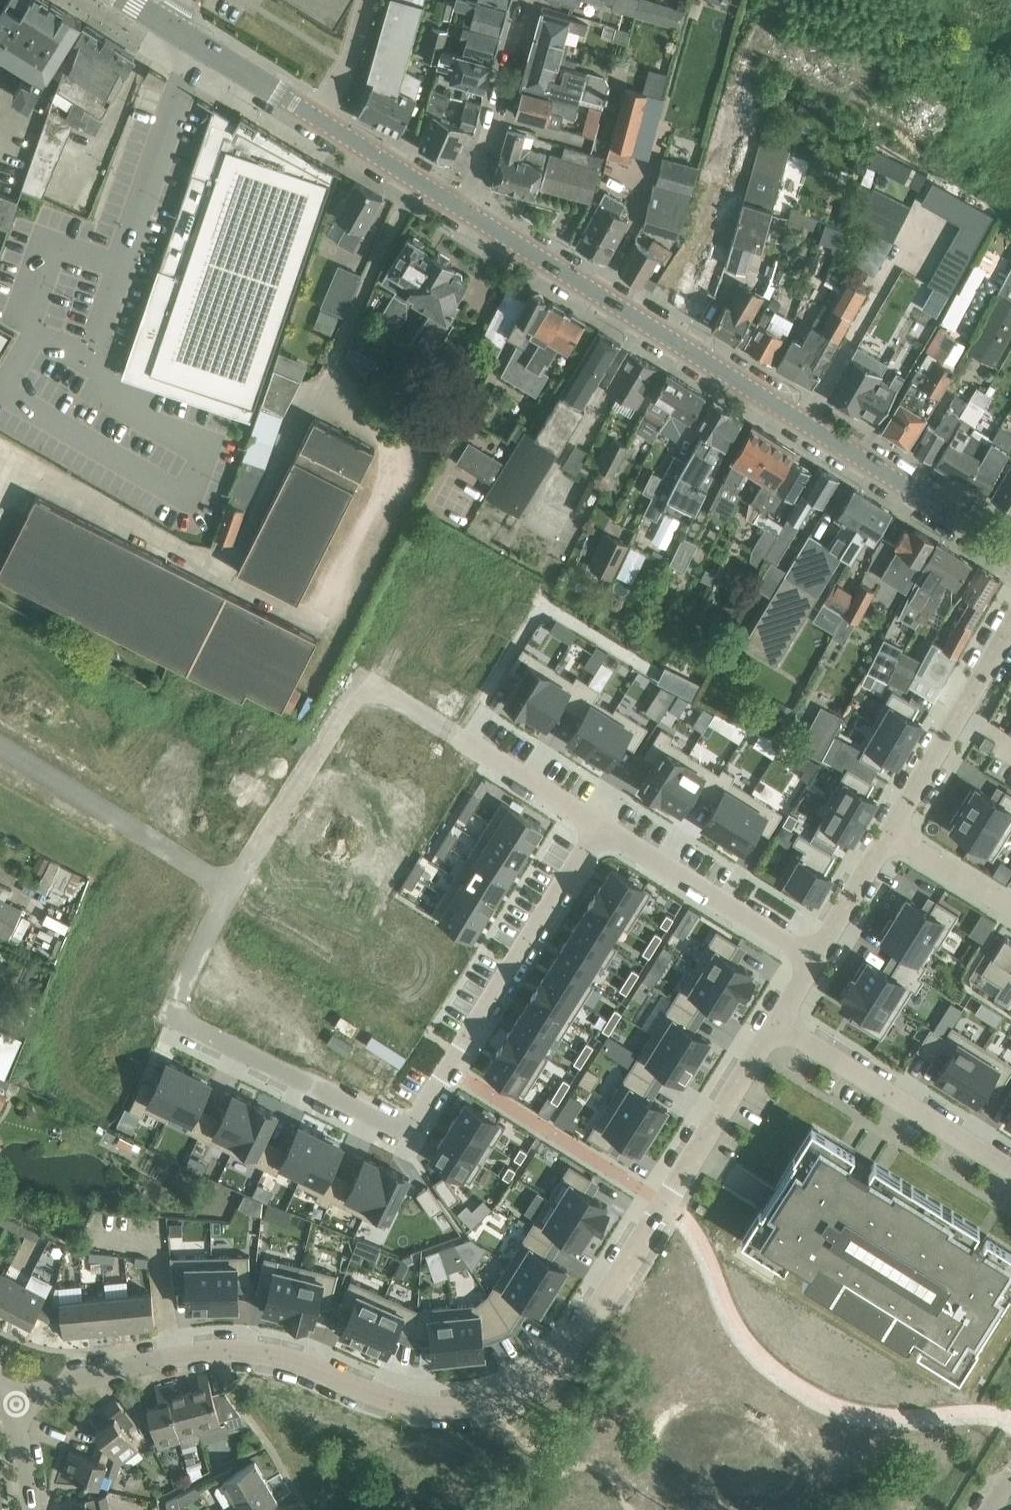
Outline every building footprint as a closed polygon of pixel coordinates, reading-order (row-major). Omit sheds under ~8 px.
[(39,0),(7,0),(0,11),(0,52),(16,62),(36,74),(31,81),(24,77),(14,94),(29,104),(78,24),(50,6),(39,0)] [(335,24),(349,0),(296,0),(335,24)] [(385,6),(388,7),(368,78),(375,80),(358,113),(377,123),(391,94),(396,95),(403,77),(405,71),(424,0),(387,0),(385,6)] [(439,16),(450,19),(454,5),(455,2),(449,0),(444,0),(439,16)] [(476,0),(456,0),(455,2),(454,5),(468,9),(464,22),(501,32),(507,9),(476,0)] [(613,9),(636,16),(640,0),(615,0),(614,4),(613,9)] [(658,3),(653,23),(679,30),(685,11),(658,3)] [(588,23),(541,10),(535,34),(569,44),(565,42),(569,28),(585,33),(588,23)] [(449,22),(447,31),(447,32),(466,38),(463,50),(494,59),(500,36),(449,22)] [(135,58),(78,24),(50,107),(75,118),(97,128),(135,58)] [(621,28),(604,24),(600,36),(620,42),(627,43),(631,31),(621,28)] [(423,57),(439,62),(439,63),(442,49),(447,32),(447,31),(432,27),(423,57)] [(569,44),(535,34),(528,57),(575,69),(577,61),(565,58),(569,44)] [(491,62),(442,49),(439,63),(447,66),(444,77),(451,79),(484,88),(485,87),(487,84),(489,77),(488,73),(491,62)] [(605,78),(575,69),(528,57),(520,86),(603,108),(610,84),(605,78)] [(391,94),(377,123),(399,134),(417,99),(416,99),(418,83),(421,78),(405,71),(403,77),(396,95),(391,94)] [(625,87),(606,157),(628,163),(648,94),(626,88),(625,87)] [(450,96),(435,88),(426,111),(433,114),(419,148),(439,157),(454,123),(441,117),(450,96)] [(579,106),(522,90),(519,101),(516,102),(514,108),(516,111),(515,114),(547,122),(546,124),(560,128),(563,115),(575,118),(579,106)] [(482,103),(467,99),(460,126),(454,123),(439,157),(449,162),(453,160),(467,130),(474,132),(482,103)] [(75,118),(50,107),(45,122),(70,131),(75,118)] [(134,343),(127,362),(240,401),(236,414),(249,418),(248,419),(251,420),(251,418),(334,171),(341,175),(342,174),(304,152),(303,154),(291,146),(291,145),(288,143),(288,144),(281,140),(281,139),(277,137),(270,133),(271,132),(268,131),(267,131),(258,125),(256,123),(255,124),(251,121),(251,120),(249,119),(244,116),(242,114),(233,128),(211,120),(210,120),(159,268),(158,268),(152,287),(153,287),(147,303),(148,303),(143,316),(134,342),(134,343)] [(70,131),(45,122),(41,133),(65,142),(70,131)] [(525,134),(508,130),(492,186),(534,197),(546,153),(522,146),(525,134)] [(65,142),(41,133),(37,145),(61,153),(65,142)] [(61,153),(37,145),(33,156),(56,163),(61,153)] [(541,187),(591,201),(603,156),(591,153),(565,146),(562,158),(550,154),(541,187)] [(762,249),(787,157),(758,150),(735,242),(754,247),(762,249)] [(56,163),(33,156),(30,167),(52,174),(56,163)] [(663,158),(656,184),(655,184),(644,227),(678,236),(684,215),(692,193),(699,167),(663,158)] [(52,174),(30,167),(26,178),(47,185),(52,174)] [(47,185),(26,178),(23,187),(22,189),(42,196),(47,185)] [(931,180),(920,201),(960,223),(928,282),(948,293),(992,214),(931,180)] [(383,197),(356,181),(346,198),(341,200),(336,208),(338,213),(336,216),(349,223),(338,242),(352,250),(383,197)] [(895,198),(875,188),(858,221),(873,229),(878,231),(895,198)] [(608,192),(576,246),(606,264),(630,222),(619,215),(626,203),(608,192)] [(0,194),(0,227),(8,230),(18,200),(0,194)] [(817,219),(792,208),(790,218),(813,228),(817,219)] [(843,229),(824,221),(824,222),(826,223),(820,241),(833,246),(831,252),(834,253),(843,229)] [(852,265),(874,278),(894,240),(878,231),(873,229),(852,265)] [(426,247),(409,236),(382,281),(396,290),(382,312),(390,317),(392,319),(399,323),(401,324),(408,312),(407,301),(404,299),(408,293),(432,254),(424,250),(426,247)] [(638,242),(631,254),(620,271),(630,277),(631,279),(636,282),(639,282),(641,284),(659,255),(663,258),(669,248),(654,239),(649,249),(638,242)] [(750,317),(763,295),(769,298),(775,288),(769,284),(770,283),(777,265),(778,259),(762,251),(762,249),(754,247),(748,271),(742,282),(729,304),(727,302),(711,328),(744,347),(759,323),(750,317)] [(434,251),(432,254),(408,293),(431,307),(420,326),(443,340),(454,321),(447,317),(457,301),(454,300),(467,278),(449,267),(451,262),(434,251)] [(322,306),(343,315),(361,275),(339,265),(322,306)] [(1010,333),(1010,266),(967,349),(995,364),(1010,333)] [(855,285),(845,280),(839,289),(833,286),(811,323),(821,329),(839,339),(870,284),(859,278),(855,285)] [(585,321),(546,297),(532,288),(526,300),(508,333),(519,340),(502,374),(536,395),(549,373),(544,370),(559,345),(568,350),(585,321)] [(508,333),(526,300),(506,290),(483,336),(490,339),(488,345),(490,353),(496,356),(508,333)] [(951,302),(942,322),(955,328),(964,308),(951,302)] [(765,311),(759,323),(744,347),(772,364),(787,338),(793,320),(774,310),(771,315),(765,311)] [(390,317),(381,330),(395,339),(401,324),(399,323),(392,319),(390,317)] [(927,345),(952,364),(966,345),(942,326),(927,345)] [(621,343),(599,329),(535,434),(519,424),(511,436),(518,441),(486,495),(519,516),(585,407),(583,406),(621,343)] [(776,366),(794,376),(818,335),(808,329),(801,341),(793,336),(776,366)] [(839,339),(821,329),(818,335),(794,376),(812,386),(839,339)] [(8,335),(0,330),(0,349),(8,335)] [(858,344),(828,397),(858,415),(860,411),(879,422),(905,377),(896,371),(889,383),(879,377),(888,362),(858,344)] [(349,346),(343,358),(367,371),(374,358),(349,346)] [(237,545),(294,375),(310,380),(315,364),(277,351),(214,537),(237,545)] [(659,368),(629,351),(609,384),(607,389),(637,406),(659,368)] [(918,370),(911,382),(938,399),(955,371),(936,359),(927,375),(918,370)] [(642,416),(659,426),(669,408),(685,382),(667,372),(642,416)] [(705,395),(685,382),(669,408),(690,420),(705,395)] [(964,418),(936,464),(966,482),(992,439),(974,427),(976,424),(974,423),(991,396),(978,388),(969,402),(960,416),(964,418)] [(932,461),(969,402),(956,394),(936,428),(929,424),(913,450),(932,461)] [(652,496),(644,514),(657,520),(661,510),(665,512),(690,523),(718,464),(727,446),(726,446),(743,418),(729,409),(714,400),(696,429),(703,433),(679,474),(675,484),(661,477),(652,496)] [(925,419),(898,402),(881,430),(908,446),(925,419)] [(315,417),(294,458),(237,570),(298,601),(375,447),(315,417)] [(753,424),(708,512),(726,521),(740,496),(774,438),(753,424)] [(597,468),(600,469),(613,475),(628,446),(613,438),(597,468)] [(774,438),(740,496),(749,502),(747,516),(753,520),(758,512),(791,458),(795,451),(774,438)] [(1009,450),(992,440),(966,482),(984,493),(1009,450)] [(505,462),(469,441),(456,462),(492,484),(505,462)] [(564,467),(576,474),(588,453),(575,446),(564,467)] [(812,470),(791,458),(758,512),(764,516),(770,506),(774,509),(784,492),(794,499),(812,470)] [(991,498),(1010,510),(1010,465),(991,498)] [(840,479),(819,466),(809,483),(786,521),(785,520),(777,534),(764,555),(765,555),(776,562),(814,500),(823,506),(840,479)] [(605,491),(613,475),(600,469),(592,484),(605,491)] [(651,473),(643,492),(652,496),(661,477),(651,473)] [(873,499),(854,487),(835,517),(844,522),(829,546),(810,534),(742,645),(776,666),(842,554),(873,499)] [(73,612),(242,698),(246,689),(282,707),(317,637),(36,495),(0,567),(0,576),(73,612)] [(873,499),(842,554),(852,560),(867,536),(874,540),(892,511),(873,499)] [(759,565),(764,555),(777,534),(765,527),(751,549),(751,560),(759,565)] [(934,539),(916,528),(913,534),(904,528),(895,544),(904,550),(886,578),(896,585),(904,573),(903,572),(911,559),(919,564),(934,539)] [(629,543),(607,533),(590,567),(612,578),(629,543)] [(696,545),(683,538),(670,567),(683,573),(696,545)] [(954,552),(937,542),(922,566),(930,571),(922,584),(920,583),(908,602),(919,608),(954,552)] [(971,563),(954,552),(919,608),(921,610),(916,617),(925,623),(942,597),(940,596),(948,583),(956,587),(971,563)] [(983,607),(982,606),(1000,578),(980,565),(962,595),(971,600),(956,625),(943,648),(932,642),(908,687),(934,700),(938,692),(972,629),(970,627),(983,607)] [(861,584),(849,605),(844,614),(858,622),(874,591),(861,584)] [(828,594),(824,602),(844,614),(849,605),(828,594)] [(844,642),(856,621),(844,614),(832,635),(844,642)] [(569,627),(563,638),(570,643),(577,632),(569,627)] [(883,640),(867,671),(887,682),(903,650),(883,640)] [(597,644),(592,652),(603,659),(608,651),(597,644)] [(520,676),(505,701),(526,715),(527,714),(526,713),(554,668),(555,669),(556,668),(523,648),(510,670),(520,676)] [(595,672),(588,682),(600,690),(614,668),(602,661),(595,672)] [(665,667),(658,682),(692,699),(699,684),(665,667)] [(554,668),(526,713),(527,714),(547,726),(561,703),(571,710),(588,682),(577,675),(573,680),(555,669),(554,668)] [(582,716),(568,739),(572,742),(570,744),(584,752),(585,750),(588,752),(614,711),(613,711),(594,699),(600,690),(588,682),(571,710),(582,716)] [(662,685),(646,711),(659,720),(676,693),(662,685)] [(893,691),(873,723),(878,726),(878,725),(910,743),(922,723),(912,717),(918,706),(893,691)] [(678,693),(669,708),(679,715),(688,700),(678,693)] [(614,711),(588,752),(609,765),(623,742),(634,749),(648,727),(616,707),(613,711),(614,711)] [(703,707),(692,725),(703,731),(708,722),(714,713),(703,707)] [(714,713),(708,722),(740,742),(747,730),(749,726),(716,711),(714,713)] [(816,718),(799,750),(821,761),(824,754),(843,718),(832,712),(826,723),(816,718)] [(866,745),(859,757),(881,769),(888,758),(898,764),(910,743),(878,725),(878,726),(866,745)] [(655,762),(640,787),(661,800),(662,799),(661,798),(689,754),(690,754),(691,753),(671,741),(674,735),(661,728),(644,755),(655,762)] [(762,732),(754,744),(774,756),(783,742),(778,740),(762,732)] [(979,746),(989,752),(996,742),(985,736),(979,746)] [(689,754),(661,798),(662,799),(681,811),(696,789),(706,795),(720,773),(719,773),(690,754),(689,754)] [(717,802),(702,825),(707,827),(705,829),(719,838),(720,835),(723,837),(751,793),(732,781),(735,775),(723,767),(719,773),(720,773),(706,795),(717,802)] [(847,767),(828,800),(832,802),(833,802),(865,820),(877,800),(867,794),(873,782),(847,767)] [(963,807),(1008,835),(1010,830),(1010,793),(1006,790),(1005,790),(999,801),(991,796),(976,787),(963,807)] [(723,837),(744,850),(758,828),(769,834),(782,812),(751,793),(723,837)] [(472,794),(465,805),(474,810),(480,799),(472,794)] [(502,801),(490,820),(529,845),(541,826),(502,801)] [(832,802),(814,833),(836,846),(842,835),(853,841),(865,820),(833,802),(832,802)] [(465,805),(458,816),(467,821),(474,810),(465,805)] [(963,807),(950,828),(972,841),(969,845),(993,859),(1008,835),(963,807)] [(490,820),(479,839),(518,863),(529,845),(490,820)] [(783,824),(777,834),(783,838),(790,836),(794,830),(790,828),(783,824)] [(449,831),(442,842),(451,847),(458,836),(449,831)] [(800,858),(786,881),(789,883),(787,886),(796,891),(798,888),(818,900),(832,877),(824,872),(835,854),(799,833),(793,843),(805,849),(800,858)] [(479,839),(467,857),(507,882),(518,863),(479,839)] [(442,842),(435,853),(444,858),(451,847),(442,842)] [(467,857),(456,875),(495,900),(507,882),(467,857)] [(416,861),(410,872),(418,877),(425,866),(416,861)] [(52,862),(43,886),(75,898),(85,875),(52,862)] [(601,885),(600,886),(640,911),(652,892),(640,884),(642,881),(631,874),(629,877),(613,867),(601,885)] [(410,872),(403,883),(411,888),(418,877),(410,872)] [(456,875),(444,894),(484,918),(495,900),(456,875)] [(600,886),(589,904),(620,924),(620,925),(628,930),(640,911),(600,886)] [(444,894),(432,913),(472,938),(484,918),(444,894)] [(0,897),(0,934),(9,938),(23,907),(0,897)] [(907,897),(894,918),(935,943),(934,944),(938,947),(959,914),(937,900),(936,901),(930,911),(922,906),(907,897)] [(578,923),(609,942),(609,941),(620,925),(620,924),(589,904),(588,905),(589,906),(578,923)] [(690,905),(682,917),(691,923),(699,910),(690,905)] [(42,922),(64,929),(67,920),(45,913),(42,922)] [(667,914),(660,924),(667,928),(674,918),(667,914)] [(982,916),(975,927),(988,934),(994,924),(982,916)] [(884,933),(881,938),(896,948),(904,953),(897,963),(919,977),(920,976),(927,965),(923,962),(934,944),(935,943),(894,918),(893,920),(890,918),(882,932),(884,933)] [(567,941),(602,963),(601,964),(605,967),(618,947),(609,941),(609,942),(578,923),(578,922),(573,930),(574,930),(567,941)] [(717,929),(695,964),(743,995),(755,976),(752,974),(753,971),(730,957),(739,943),(717,929)] [(655,932),(649,942),(656,946),(662,936),(655,932)] [(981,973),(982,973),(1001,985),(995,995),(995,996),(1009,1006),(1010,1003),(1010,939),(1005,935),(981,973)] [(555,959),(555,960),(590,982),(591,981),(601,964),(602,963),(567,941),(566,941),(561,948),(562,948),(555,959)] [(649,942),(642,952),(649,957),(656,946),(649,942)] [(544,977),(543,978),(583,1002),(595,983),(591,981),(590,982),(555,960),(555,959),(550,966),(551,967),(544,977)] [(863,961),(855,975),(857,977),(856,979),(855,980),(900,1008),(912,989),(916,991),(924,979),(920,976),(919,977),(897,963),(891,974),(883,969),(868,959),(866,963),(863,961)] [(653,962),(646,973),(656,979),(663,968),(653,962)] [(695,964),(673,998),(695,1012),(703,999),(711,1004),(727,1014),(730,1008),(733,1010),(742,995),(743,996),(743,995),(695,964)] [(632,968),(626,979),(633,983),(639,973),(632,968)] [(852,977),(841,995),(844,997),(842,1001),(857,1010),(851,1019),(881,1038),(900,1008),(855,980),(856,979),(852,977)] [(543,978),(531,996),(571,1021),(583,1002),(543,978)] [(626,979),(619,989),(626,993),(633,983),(626,979)] [(521,1014),(521,1015),(552,1034),(551,1035),(559,1040),(571,1021),(531,996),(531,997),(532,997),(521,1014)] [(673,998),(652,1033),(700,1063),(710,1047),(707,1045),(710,1040),(695,1030),(687,1025),(695,1012),(673,998)] [(615,1008),(609,1019),(616,1023),(622,1013),(615,1008)] [(302,1013),(298,1020),(316,1032),(321,1025),(302,1013)] [(509,1032),(509,1033),(540,1052),(541,1051),(551,1035),(552,1034),(521,1015),(521,1014),(520,1014),(516,1021),(516,1022),(510,1032),(509,1032)] [(609,1019),(602,1029),(609,1033),(616,1023),(609,1019)] [(944,1062),(935,1077),(940,1080),(938,1083),(952,1091),(954,1089),(956,1090),(984,1045),(952,1025),(945,1036),(938,1048),(939,1048),(949,1055),(944,1062)] [(931,1027),(917,1049),(933,1059),(935,1056),(939,1048),(938,1048),(945,1036),(931,1027)] [(0,1029),(0,1075),(7,1078),(24,1039),(0,1029)] [(371,1033),(364,1044),(398,1067),(405,1056),(371,1033)] [(509,1033),(497,1051),(537,1076),(549,1056),(541,1051),(540,1052),(509,1033)] [(630,1067),(652,1081),(660,1068),(668,1073),(684,1082),(687,1077),(690,1078),(700,1063),(652,1033),(639,1053),(630,1067)] [(607,1035),(600,1048),(608,1053),(616,1041),(607,1035)] [(587,1042),(580,1052),(587,1056),(594,1046),(587,1042)] [(956,1090),(976,1103),(985,1088),(990,1080),(1001,1087),(1010,1072),(1010,1062),(984,1045),(956,1090)] [(497,1052),(486,1070),(501,1080),(499,1083),(511,1091),(513,1088),(525,1095),(537,1076),(497,1051),(497,1052)] [(580,1052),(574,1062),(581,1067),(587,1056),(580,1052)] [(144,1080),(131,1108),(143,1115),(148,1109),(166,1119),(170,1111),(189,1072),(167,1062),(155,1086),(144,1080)] [(630,1067),(609,1101),(654,1129),(667,1108),(652,1099),(644,1094),(652,1081),(630,1067)] [(189,1072),(170,1111),(190,1121),(186,1129),(199,1136),(210,1112),(199,1107),(210,1083),(206,1081),(207,1078),(193,1071),(192,1074),(189,1072)] [(564,1078),(557,1088),(564,1093),(571,1083),(564,1078)] [(557,1088),(551,1099),(558,1103),(564,1093),(557,1088)] [(210,1112),(199,1136),(211,1142),(231,1151),(254,1104),(233,1093),(221,1118),(210,1112)] [(454,1119),(454,1120),(485,1140),(493,1145),(506,1126),(494,1118),(496,1115),(484,1107),(482,1111),(467,1101),(455,1119),(454,1119)] [(609,1101),(587,1136),(609,1150),(618,1136),(641,1151),(644,1146),(646,1148),(656,1133),(653,1131),(654,1129),(609,1101)] [(231,1151),(231,1152),(253,1163),(254,1162),(265,1167),(276,1144),(265,1139),(277,1113),(254,1102),(254,1104),(231,1151)] [(559,1114),(554,1121),(566,1128),(570,1131),(574,1124),(570,1121),(559,1114)] [(443,1137),(442,1138),(474,1158),(474,1157),(485,1140),(454,1120),(450,1126),(450,1127),(443,1138),(443,1137)] [(276,1144),(265,1167),(277,1173),(279,1169),(300,1179),(321,1136),(299,1125),(287,1149),(276,1144)] [(743,1239),(784,1265),(790,1255),(809,1266),(803,1276),(899,1336),(905,1326),(923,1337),(917,1347),(958,1373),(1010,1288),(1010,1249),(987,1234),(984,1240),(975,1235),(980,1227),(978,1226),(976,1228),(964,1220),(965,1218),(963,1217),(962,1218),(953,1213),(954,1211),(952,1210),(951,1211),(942,1206),(943,1204),(940,1203),(939,1204),(927,1197),(928,1195),(926,1193),(925,1195),(913,1188),(914,1186),(911,1184),(910,1186),(901,1181),(902,1179),(900,1177),(899,1179),(890,1174),(891,1172),(889,1170),(888,1172),(875,1164),(877,1163),(874,1161),(867,1173),(848,1162),(855,1152),(814,1126),(743,1239)] [(321,1136),(300,1179),(298,1183),(319,1192),(316,1199),(328,1205),(331,1199),(342,1176),(331,1171),(343,1146),(338,1144),(339,1142),(325,1135),(324,1138),(321,1136)] [(439,1145),(431,1157),(470,1182),(483,1162),(474,1157),(474,1158),(442,1138),(438,1145),(439,1145)] [(520,1147),(514,1157),(521,1162),(527,1152),(520,1147)] [(342,1176),(331,1199),(344,1205),(363,1215),(364,1215),(387,1168),(386,1167),(365,1157),(353,1181),(342,1176)] [(570,1164),(549,1197),(597,1227),(596,1228),(597,1228),(609,1209),(606,1207),(607,1204),(584,1190),(592,1178),(570,1164)] [(509,1165),(502,1176),(509,1180),(513,1174),(516,1170),(509,1165)] [(363,1215),(362,1216),(385,1227),(409,1177),(386,1166),(386,1167),(387,1168),(364,1215),(363,1215)] [(444,1174),(433,1182),(449,1205),(460,1197),(444,1174)] [(428,1186),(416,1194),(430,1215),(442,1207),(428,1186)] [(549,1197),(529,1229),(551,1243),(558,1232),(581,1246),(584,1241),(587,1243),(596,1228),(597,1227),(549,1197)] [(467,1201),(458,1210),(472,1225),(481,1216),(472,1207),(467,1201)] [(269,1203),(264,1216),(271,1219),(277,1206),(269,1203)] [(5,1225),(9,1217),(0,1213),(0,1223),(5,1225)] [(29,1227),(9,1217),(5,1225),(25,1235),(29,1227)] [(182,1222),(169,1223),(170,1235),(182,1234),(182,1222)] [(29,1227),(26,1235),(36,1241),(40,1233),(29,1227)] [(529,1229),(509,1261),(554,1290),(567,1268),(544,1254),(551,1243),(529,1229)] [(359,1238),(351,1257),(360,1260),(363,1254),(368,1242),(359,1238)] [(471,1238),(456,1243),(469,1263),(481,1244),(471,1238)] [(456,1243),(439,1249),(447,1271),(469,1263),(456,1243)] [(439,1249),(426,1254),(435,1281),(448,1276),(447,1271),(439,1249)] [(102,1252),(90,1251),(89,1259),(102,1261),(102,1252)] [(116,1254),(102,1252),(102,1261),(115,1262),(116,1254)] [(411,1252),(402,1255),(409,1262),(414,1260),(411,1252)] [(212,1255),(171,1256),(173,1282),(174,1282),(187,1282),(188,1290),(188,1309),(193,1309),(193,1313),(211,1312),(211,1309),(213,1309),(212,1255)] [(249,1255),(212,1255),(213,1309),(238,1308),(237,1281),(250,1281),(249,1255)] [(148,1257),(136,1256),(135,1264),(148,1265),(148,1258),(148,1257)] [(265,1256),(259,1281),(271,1284),(264,1311),(271,1312),(270,1315),(287,1320),(288,1320),(299,1274),(298,1274),(276,1268),(279,1259),(265,1256)] [(509,1261),(488,1294),(511,1328),(523,1309),(523,1308),(527,1302),(541,1311),(544,1306),(546,1308),(555,1293),(553,1292),(554,1290),(509,1261)] [(287,1320),(286,1321),(308,1326),(309,1322),(313,1323),(319,1296),(331,1299),(338,1274),(300,1265),(298,1274),(299,1274),(288,1320),(287,1320)] [(29,1277),(24,1286),(10,1314),(31,1325),(37,1314),(48,1319),(49,1306),(41,1301),(51,1282),(32,1272),(30,1277),(29,1277)] [(4,1276),(0,1284),(0,1309),(10,1314),(24,1286),(4,1276)] [(351,1279),(340,1303),(352,1308),(341,1333),(346,1335),(345,1338),(362,1346),(385,1294),(351,1279)] [(156,1327),(152,1292),(129,1294),(132,1330),(156,1327)] [(132,1330),(129,1294),(106,1296),(109,1332),(132,1330)] [(385,1294),(362,1346),(379,1354),(380,1351),(386,1353),(397,1328),(414,1335),(418,1309),(385,1294)] [(477,1302),(454,1305),(460,1361),(478,1359),(478,1356),(484,1355),(482,1337),(490,1336),(511,1328),(488,1294),(477,1302)] [(109,1332),(106,1296),(83,1299),(87,1334),(109,1332)] [(58,1305),(49,1306),(48,1319),(62,1318),(63,1336),(86,1334),(83,1299),(58,1301),(58,1305)] [(418,1309),(414,1335),(432,1333),(435,1361),(441,1360),(441,1363),(460,1361),(454,1305),(418,1309)] [(201,1388),(189,1391),(199,1430),(221,1424),(220,1421),(242,1415),(224,1389),(213,1393),(207,1373),(198,1375),(201,1388)] [(174,1382),(164,1384),(179,1440),(180,1440),(181,1446),(202,1440),(199,1430),(189,1391),(177,1394),(174,1382)] [(179,1440),(164,1384),(155,1387),(160,1404),(147,1407),(158,1446),(179,1440)] [(102,1439),(120,1462),(139,1448),(125,1429),(134,1422),(129,1415),(117,1399),(99,1412),(107,1423),(96,1431),(102,1439)] [(120,1462),(102,1439),(96,1444),(91,1458),(69,1450),(62,1473),(81,1479),(99,1485),(103,1472),(115,1476),(120,1462)] [(193,1449),(183,1452),(186,1460),(187,1464),(197,1462),(193,1449)] [(197,1462),(187,1464),(191,1479),(202,1474),(202,1473),(199,1461),(197,1462)] [(223,1480),(224,1481),(216,1486),(215,1491),(224,1506),(235,1499),(266,1481),(255,1461),(223,1480)] [(266,1481),(235,1499),(241,1509),(261,1509),(278,1500),(266,1481)] [(98,1496),(78,1501),(80,1509),(110,1509),(106,1494),(98,1496)] [(178,1495),(166,1501),(168,1509),(180,1509),(178,1495)]
